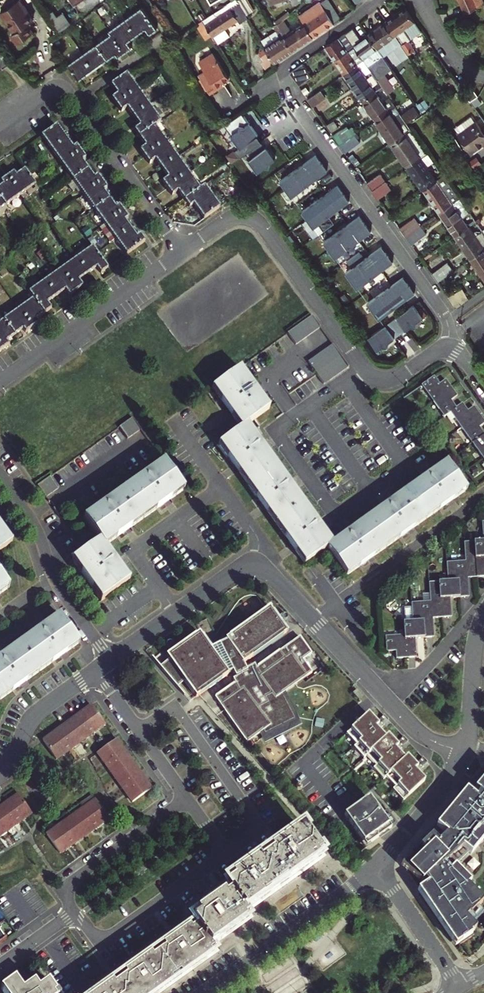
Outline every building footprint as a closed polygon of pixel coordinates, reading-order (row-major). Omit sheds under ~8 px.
[(14,46),(30,34),(25,27),(31,23),(15,0),(0,0),(0,9),(2,12),(0,13),(0,20),(11,35),(8,37),(14,46)] [(243,9),(237,0),(234,0),(233,0),(228,4),(230,7),(206,24),(213,35),(217,42),(231,32),(227,27),(238,19),(240,21),(247,17),(243,9)] [(216,8),(219,7),(230,0),(212,0),(216,8)] [(243,9),(250,5),(247,0),(237,0),(243,9)] [(300,14),(305,21),(314,36),(340,19),(328,0),(323,0),(300,14)] [(478,7),(475,0),(460,0),(465,12),(478,7)] [(158,28),(142,6),(126,18),(139,37),(148,30),(151,33),(158,28)] [(407,8),(387,22),(409,54),(415,49),(409,40),(423,30),(407,8)] [(58,11),(52,15),(63,31),(74,22),(68,13),(62,17),(58,11)] [(139,37),(126,18),(110,29),(113,33),(125,51),(133,46),(130,42),(139,37)] [(290,31),(282,19),(277,23),(284,35),(293,50),(314,36),(305,21),(290,31)] [(275,33),(262,41),(265,47),(284,35),(277,23),(271,27),(275,33)] [(326,47),(336,61),(356,47),(346,32),(326,47)] [(119,56),(125,51),(113,33),(97,44),(108,58),(116,52),(119,56)] [(275,62),(293,50),(284,35),(265,47),(275,62)] [(97,44),(83,53),(94,68),(108,58),(97,44)] [(336,61),(345,74),(358,65),(365,60),(356,47),(336,61)] [(0,49),(0,68),(9,63),(0,49)] [(206,70),(200,74),(212,93),(219,89),(217,86),(230,78),(214,51),(200,60),(206,70)] [(94,68),(83,53),(69,63),(79,78),(94,68)] [(374,72),(370,67),(365,60),(358,65),(367,77),(374,72)] [(303,61),(289,70),(298,84),(312,75),(303,61)] [(376,91),(367,77),(358,65),(345,74),(363,100),(376,91)] [(138,90),(127,74),(111,85),(118,95),(112,99),(116,106),(138,90)] [(385,103),(391,98),(383,87),(376,91),(363,100),(376,120),(390,110),(385,103)] [(138,90),(116,106),(121,113),(127,108),(133,117),(149,106),(138,90)] [(319,92),(308,99),(312,105),(323,98),(319,92)] [(161,122),(149,106),(133,117),(140,126),(134,130),(139,137),(155,126),(161,122)] [(406,134),(392,113),(390,110),(376,120),(392,143),(406,134)] [(334,121),(327,125),(332,132),(339,128),(334,121)] [(481,129),(476,122),(458,134),(471,152),(483,143),(483,127),(481,129)] [(239,131),(231,137),(240,149),(243,147),(247,153),(260,143),(255,138),(257,137),(248,124),(243,128),(242,128),(242,127),(240,127),(239,127),(239,128),(238,128),(238,129),(238,130),(239,131)] [(347,125),(333,135),(340,144),(353,135),(347,125)] [(56,126),(41,137),(51,151),(67,140),(56,126)] [(140,151),(145,158),(167,142),(155,126),(139,137),(146,146),(140,151)] [(428,152),(413,129),(406,134),(421,157),(428,152)] [(355,134),(341,144),(346,151),(360,142),(355,134)] [(421,157),(406,134),(392,143),(408,166),(421,157)] [(67,140),(51,151),(62,166),(81,152),(77,146),(73,149),(67,140)] [(167,142),(145,158),(149,164),(155,160),(162,169),(178,158),(167,142)] [(260,143),(247,153),(251,158),(249,160),(258,173),(265,167),(266,168),(267,168),(268,168),(269,168),(270,167),(270,166),(270,165),(270,164),(275,161),(265,148),(264,149),(260,143)] [(81,152),(62,166),(73,181),(88,170),(82,161),(86,159),(81,152)] [(421,157),(408,166),(424,189),(437,180),(427,165),(434,160),(428,152),(421,157)] [(280,180),(286,188),(319,164),(313,156),(280,180)] [(178,158),(162,169),(168,178),(162,182),(167,189),(189,174),(178,158)] [(286,188),(292,196),(325,172),(319,164),(286,188)] [(21,196),(36,185),(25,169),(16,176),(14,172),(7,177),(21,196)] [(88,170),(73,181),(83,196),(103,182),(98,176),(94,178),(88,170)] [(189,174),(167,189),(172,196),(178,192),(184,200),(200,189),(189,174)] [(424,189),(439,213),(459,199),(460,198),(444,175),(437,180),(424,189)] [(7,177),(1,181),(3,185),(0,188),(0,199),(5,207),(21,196),(7,177)] [(388,180),(375,189),(380,197),(393,188),(388,180)] [(104,191),(107,189),(103,182),(83,196),(94,210),(109,199),(104,191)] [(221,208),(205,186),(200,189),(184,200),(189,208),(194,205),(204,220),(221,208)] [(302,210),(308,218),(341,194),(335,186),(302,210)] [(308,218),(314,226),(347,202),(341,194),(308,218)] [(94,210),(105,225),(124,211),(119,205),(116,208),(109,199),(94,210)] [(459,199),(439,213),(455,236),(469,226),(459,213),(465,209),(459,199)] [(124,211),(105,225),(115,240),(131,229),(125,221),(129,218),(124,211)] [(325,240),(330,248),(363,224),(357,216),(325,240)] [(417,216),(402,227),(408,235),(423,224),(417,216)] [(330,248),(336,256),(369,232),(363,224),(330,248)] [(408,235),(414,243),(429,232),(423,224),(408,235)] [(455,236),(471,259),(483,250),(483,233),(483,231),(476,236),(469,226),(455,236)] [(131,229),(115,240),(126,255),(145,241),(141,235),(137,237),(131,229)] [(347,270),(352,278),(385,254),(379,246),(347,270)] [(101,274),(108,269),(97,254),(92,247),(76,259),(87,275),(97,268),(101,274)] [(471,259),(483,278),(483,250),(471,259)] [(352,278),(358,286),(391,262),(385,254),(352,278)] [(87,275),(76,259),(60,270),(76,292),(83,287),(79,281),(87,275)] [(451,261),(435,272),(440,280),(456,269),(451,261)] [(76,292),(60,270),(44,282),(56,298),(65,291),(69,297),(76,292)] [(367,301),(372,310),(408,284),(402,275),(367,301)] [(56,298),(44,282),(29,293),(33,299),(44,315),(51,310),(47,304),(56,298)] [(372,310),(378,318),(414,292),(408,284),(372,310)] [(44,315),(33,299),(19,310),(32,328),(39,324),(36,320),(44,315)] [(416,301),(393,318),(402,330),(415,321),(416,321),(417,322),(418,322),(419,321),(420,321),(420,320),(420,319),(420,318),(425,314),(416,301)] [(32,328),(19,310),(4,321),(15,336),(23,330),(26,333),(32,328)] [(291,332),(286,335),(293,344),(317,326),(311,317),(309,318),(291,332)] [(393,318),(371,334),(380,347),(385,343),(386,344),(387,344),(388,344),(389,344),(389,343),(390,342),(390,341),(390,340),(389,340),(402,330),(393,318)] [(4,321),(0,323),(0,346),(3,350),(9,345),(7,342),(15,336),(4,321)] [(305,361),(320,383),(345,366),(339,356),(329,343),(305,361)] [(434,471),(427,477),(393,501),(386,505),(353,529),(346,534),(332,544),(325,534),(318,523),(299,497),(294,490),(265,450),(258,440),(247,425),(270,409),(241,368),(212,389),(241,429),(218,445),(233,466),(238,473),(262,506),(277,527),(291,546),(297,554),(305,565),(327,549),(346,576),(467,490),(447,462),(434,471)] [(472,444),(483,436),(483,433),(480,428),(483,425),(483,420),(474,407),(468,412),(463,404),(457,408),(451,401),(457,396),(446,380),(440,385),(434,377),(422,386),(444,417),(450,413),(472,444)] [(133,418),(120,428),(128,439),(141,430),(133,418)] [(472,444),(483,460),(483,436),(472,444)] [(101,601),(108,597),(130,581),(120,568),(116,561),(105,546),(124,533),(132,527),(164,504),(171,499),(185,490),(165,462),(85,519),(101,541),(73,561),(101,601)] [(51,477),(38,486),(46,498),(59,489),(51,477)] [(415,658),(414,639),(433,638),(432,619),(451,618),(450,599),(469,598),(468,579),(483,578),(483,522),(481,522),(483,541),(463,543),(464,562),(446,563),(447,581),(428,583),(429,602),(410,603),(411,622),(403,622),(404,636),(385,637),(386,652),(395,651),(396,659),(415,658)] [(12,544),(0,528),(0,552),(12,544)] [(10,588),(0,573),(0,595),(10,588)] [(199,633),(166,656),(168,659),(161,665),(176,683),(182,678),(196,698),(233,671),(237,677),(234,679),(236,684),(215,698),(247,743),(260,735),(265,732),(266,735),(295,720),(283,695),(287,693),(313,673),(304,660),(312,654),(301,637),(257,668),(256,664),(247,668),(244,663),(287,633),(269,608),(226,640),(227,641),(211,649),(199,633)] [(60,614),(0,658),(0,701),(80,643),(60,614)] [(354,695),(359,701),(363,697),(357,692),(354,695)] [(265,732),(260,735),(265,745),(303,725),(287,693),(283,695),(295,720),(266,735),(265,732)] [(79,715),(93,734),(105,725),(92,706),(79,715)] [(353,732),(374,755),(395,736),(374,714),(353,732)] [(93,734),(79,715),(67,724),(81,742),(93,734)] [(67,724),(56,732),(69,751),(81,742),(67,724)] [(56,732),(44,741),(57,759),(69,751),(56,732)] [(374,755),(394,777),(415,758),(395,736),(374,755)] [(117,741),(97,754),(105,766),(125,752),(117,741)] [(105,766),(114,778),(134,764),(125,752),(105,766)] [(394,777),(415,800),(436,781),(415,758),(394,777)] [(134,764),(114,778),(123,790),(142,776),(134,764)] [(142,776),(123,790),(132,803),(152,789),(142,776)] [(462,947),(483,931),(483,926),(478,917),(482,912),(483,911),(483,893),(479,889),(483,886),(468,868),(462,875),(452,865),(472,843),(483,853),(483,799),(473,790),(443,827),(455,837),(451,842),(445,837),(433,849),(436,854),(418,872),(431,886),(424,891),(462,947)] [(17,795),(5,803),(19,822),(31,814),(17,795)] [(366,796),(342,814),(366,848),(398,825),(387,810),(380,815),(366,796)] [(95,800),(83,808),(97,827),(108,819),(95,800)] [(0,807),(0,822),(7,831),(19,822),(5,803),(0,807)] [(97,827),(83,808),(71,817),(85,836),(97,827)] [(71,817),(60,825),(73,844),(85,836),(71,817)] [(60,825),(47,834),(61,853),(73,844),(60,825)] [(173,983),(171,981),(179,975),(181,978),(211,956),(209,953),(214,950),(211,946),(245,921),(244,919),(248,916),(245,912),(280,888),(278,886),(286,880),(287,882),(318,860),(316,858),(321,854),(302,828),(269,852),(271,855),(259,864),(257,860),(230,879),(232,882),(226,887),(231,893),(225,898),(223,895),(196,914),(198,917),(192,921),(196,927),(189,932),(188,929),(162,948),(164,951),(152,960),(150,957),(124,975),(126,978),(114,986),(112,983),(99,992),(160,992),(173,983)] [(49,983),(39,990),(35,984),(23,992),(15,981),(3,990),(6,992),(56,992),(49,983)]
